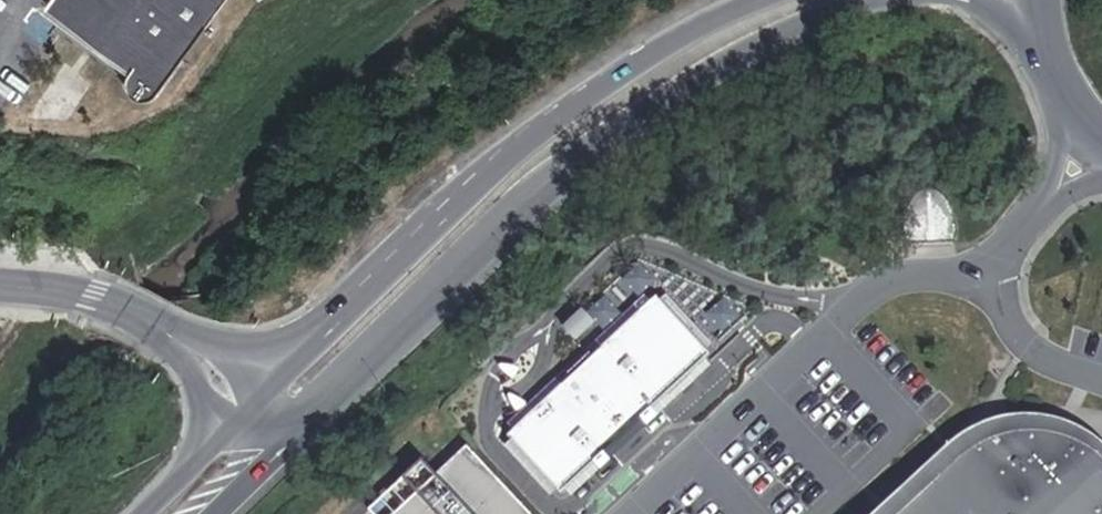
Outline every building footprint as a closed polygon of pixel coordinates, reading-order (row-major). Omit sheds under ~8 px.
[(49,9),(133,72),(132,75),(132,83),(135,89),(138,93),(144,97),(149,97),(157,97),(162,94),(232,0),(56,0),(49,9)] [(912,226),(913,238),(933,237),(933,225),(912,226)] [(506,436),(560,495),(594,463),(597,467),(607,459),(603,455),(641,419),(644,423),(690,381),(686,377),(709,355),(656,298),(506,436)] [(1101,451),(1082,435),(1042,422),(1007,422),(991,427),(975,435),(878,513),(1101,513),(1101,451)] [(469,443),(438,472),(424,457),(403,475),(417,491),(388,513),(535,513),(469,443)]
